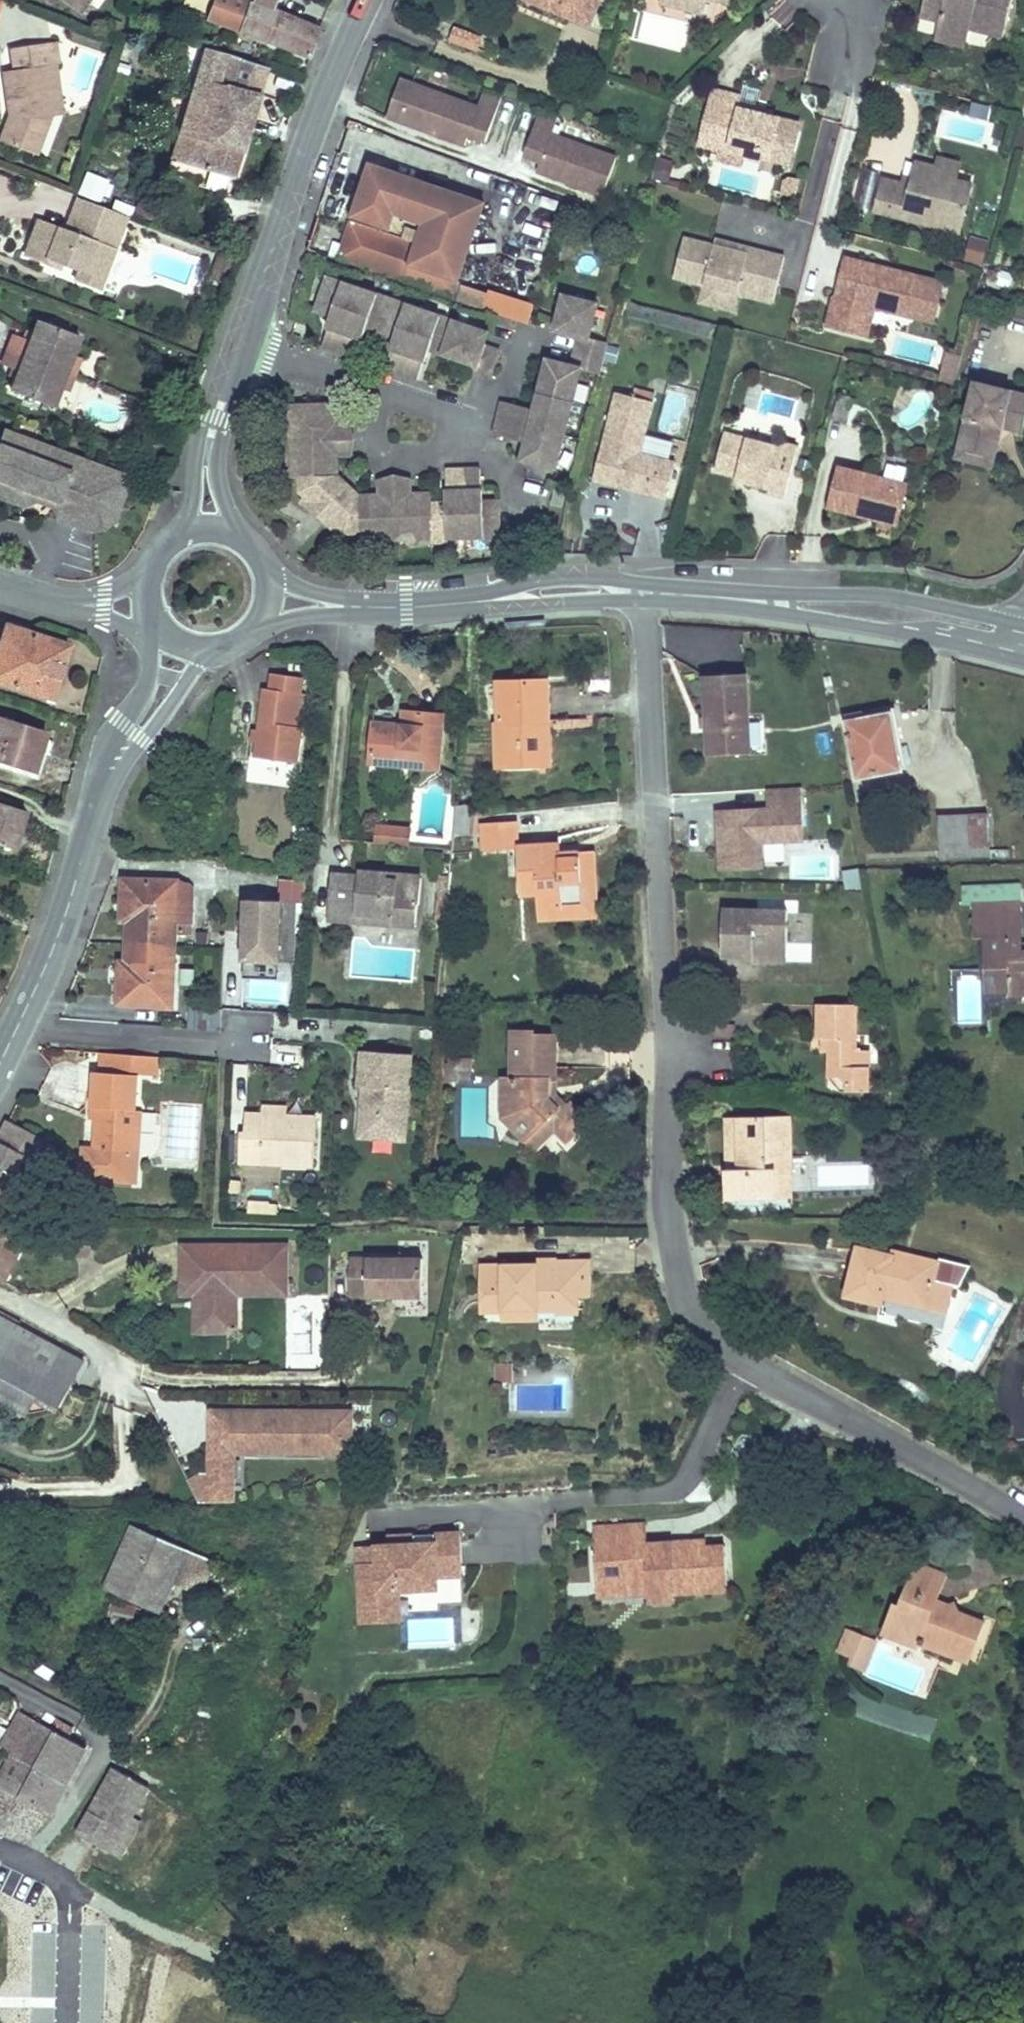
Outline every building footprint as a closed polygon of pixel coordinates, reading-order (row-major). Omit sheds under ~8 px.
[(82,13),(91,0),(64,0),(82,13)] [(176,8),(207,19),(214,0),(179,0),(176,8)] [(207,19),(311,58),(321,29),(273,10),(277,0),(253,0),(252,2),(245,0),(214,0),(207,19)] [(590,25),(600,0),(528,0),(590,25)] [(660,11),(702,21),(706,5),(732,12),(735,0),(662,0),(660,11)] [(1011,0),(924,0),(919,18),(938,23),(937,27),(968,34),(969,30),(1003,37),(1011,0)] [(968,34),(937,27),(934,41),(965,48),(968,34)] [(457,30),(453,39),(468,45),(471,35),(457,30)] [(9,104),(15,103),(16,113),(11,114),(1,141),(38,154),(52,115),(42,111),(40,99),(48,98),(43,66),(56,64),(53,42),(12,48),(15,69),(4,71),(9,104)] [(206,48),(173,160),(236,178),(270,68),(230,55),(206,48)] [(388,118),(400,122),(414,84),(402,80),(388,118)] [(503,96),(486,90),(479,108),(414,84),(400,122),(466,146),(469,136),(472,129),(489,136),(503,96)] [(774,112),(740,103),(742,96),(714,89),(700,145),(762,160),(763,157),(790,164),(800,123),(773,116),(774,112)] [(553,135),(560,116),(542,110),(527,150),(545,156),(542,163),(539,172),(605,196),(618,158),(553,135)] [(489,136),(472,129),(469,136),(487,143),(489,136)] [(545,156),(527,150),(525,156),(542,163),(545,156)] [(939,167),(937,175),(957,180),(962,163),(941,157),(939,167)] [(667,185),(673,163),(656,158),(650,180),(667,185)] [(453,297),(486,202),(372,162),(339,259),(453,297)] [(937,175),(939,167),(918,162),(912,186),(884,178),(876,211),(961,233),(974,184),(957,180),(937,175)] [(102,206),(111,184),(84,174),(75,197),(102,206)] [(128,216),(79,198),(74,211),(123,230),(128,216)] [(39,221),(26,255),(47,263),(49,258),(80,270),(76,279),(101,288),(116,250),(123,230),(74,211),(66,231),(39,221)] [(748,252),(715,244),(685,236),(675,275),(755,296),(767,251),(750,246),(748,252)] [(715,244),(748,252),(750,246),(717,238),(715,244)] [(983,267),(988,241),(968,238),(964,263),(983,267)] [(939,302),(944,282),(845,258),(828,327),(867,337),(875,307),(912,317),(917,297),(939,302)] [(334,316),(323,347),(353,357),(364,326),(397,337),(386,368),(419,380),(430,348),(477,365),(475,372),(490,377),(500,350),(485,345),(490,332),(328,277),(317,310),(334,316)] [(463,284),(458,299),(486,309),(491,293),(463,284)] [(504,400),(495,433),(527,441),(523,459),(556,467),(582,368),(601,373),(609,341),(590,337),(598,303),(564,294),(555,329),(580,335),(572,364),(548,358),(535,408),(504,400)] [(939,302),(917,297),(912,317),(934,322),(939,302)] [(15,335),(4,364),(15,368),(21,370),(18,378),(13,391),(55,406),(61,388),(74,355),(81,336),(40,321),(35,333),(32,341),(26,339),(15,335)] [(29,330),(26,339),(32,341),(35,333),(29,330)] [(74,355),(61,388),(70,391),(83,359),(74,355)] [(941,383),(955,385),(958,356),(944,355),(941,383)] [(21,370),(15,368),(12,376),(18,378),(21,370)] [(959,449),(986,456),(994,425),(1003,427),(1006,417),(1023,422),(1023,394),(976,382),(959,449)] [(655,392),(635,388),(634,395),(654,400),(655,392)] [(642,452),(654,400),(634,395),(618,392),(598,480),(670,496),(678,461),(642,452)] [(291,405),(294,478),(301,477),(302,492),(307,497),(341,529),(346,534),(362,532),(362,540),(501,536),(500,501),(483,501),(482,469),(447,470),(448,502),(433,503),(432,493),(412,493),(411,478),(381,479),(381,494),(361,495),(338,470),(338,456),(353,454),(352,424),(337,425),(336,404),(291,405)] [(1006,417),(1003,427),(1023,433),(1023,422),(1006,417)] [(1003,427),(994,425),(986,456),(959,449),(957,458),(993,467),(1003,427)] [(781,445),(726,431),(716,468),(738,474),(749,476),(748,480),(771,486),(770,491),(786,495),(799,445),(783,440),(781,445)] [(26,505),(38,500),(55,506),(61,519),(93,531),(114,520),(128,483),(85,467),(81,476),(57,467),(63,453),(6,432),(0,449),(0,454),(12,458),(6,473),(0,471),(0,496),(26,505)] [(130,478),(63,453),(57,467),(81,476),(85,467),(128,483),(130,478)] [(0,454),(0,471),(6,473),(12,458),(0,454)] [(829,508),(898,525),(908,485),(839,468),(829,508)] [(556,489),(553,503),(563,506),(566,492),(556,489)] [(303,501),(336,533),(341,529),(307,497),(303,501)] [(0,648),(0,681),(53,698),(69,645),(32,633),(30,638),(5,631),(0,648)] [(265,688),(256,757),(299,762),(303,727),(298,726),(292,726),(297,692),(303,692),(305,677),(273,673),(271,689),(265,688)] [(706,675),(711,755),(750,753),(746,673),(706,675)] [(497,721),(498,766),(541,765),(540,721),(550,721),(549,680),(499,681),(500,721),(497,721)] [(297,692),(292,726),(298,726),(303,692),(297,692)] [(406,711),(405,725),(416,726),(418,712),(406,711)] [(375,722),(371,762),(440,768),(444,715),(418,712),(416,726),(405,725),(375,722)] [(848,722),(859,778),(903,769),(892,713),(848,722)] [(39,774),(46,753),(42,751),(48,731),(0,716),(0,762),(39,774)] [(540,721),(541,765),(551,764),(550,721),(540,721)] [(714,803),(717,868),(767,866),(767,858),(785,857),(784,840),(806,838),(803,784),(765,786),(766,800),(714,803)] [(15,849),(27,811),(0,802),(0,844),(15,849)] [(458,805),(455,835),(475,833),(477,802),(458,805)] [(942,817),(943,845),(957,844),(958,857),(991,856),(989,815),(942,817)] [(483,823),(484,850),(518,848),(521,894),(538,893),(538,906),(541,906),(584,904),(583,884),(596,884),(595,853),(582,853),(582,851),(561,852),(550,852),(550,845),(519,847),(517,820),(483,823)] [(375,821),(374,841),(410,843),(411,823),(375,821)] [(560,844),(550,845),(550,852),(561,852),(560,844)] [(942,845),(942,857),(958,857),(957,844),(943,845),(942,845)] [(393,873),(393,878),(388,877),(389,872),(360,870),(360,875),(332,872),(329,915),(357,917),(358,909),(391,912),(390,920),(417,922),(419,903),(420,901),(423,875),(393,873)] [(283,890),(305,888),(304,877),(282,879),(283,890)] [(129,921),(129,942),(176,943),(177,921),(181,921),(181,934),(192,934),(192,898),(193,898),(193,887),(184,881),(125,880),(124,903),(130,903),(129,921)] [(541,906),(541,918),(597,915),(596,884),(583,884),(584,904),(541,906)] [(248,899),(245,959),(295,961),(298,901),(248,899)] [(1020,903),(1001,904),(1002,930),(1021,929),(1020,903)] [(975,938),(985,937),(987,991),(1009,990),(1010,995),(1023,995),(1023,952),(1022,952),(1021,946),(1021,929),(1002,930),(1001,904),(974,905),(975,938)] [(437,908),(436,926),(446,926),(447,909),(437,908)] [(329,915),(329,919),(416,927),(417,922),(390,920),(391,912),(358,909),(357,917),(329,915)] [(789,955),(789,912),(724,911),(723,957),(754,957),(755,957),(755,954),(789,955)] [(121,980),(121,1003),(173,1007),(176,943),(129,942),(128,961),(127,980),(121,980)] [(788,963),(789,955),(755,954),(755,957),(754,957),(754,962),(788,963)] [(223,992),(223,1008),(248,1009),(248,993),(223,992)] [(820,1004),(819,1039),(831,1039),(831,1087),(842,1091),(869,1091),(870,1050),(857,1050),(857,1035),(858,1004),(820,1004)] [(550,1097),(550,1078),(557,1079),(558,1034),(535,1034),(535,1030),(511,1030),(511,1077),(502,1077),(502,1101),(518,1118),(511,1126),(525,1140),(546,1119),(555,1128),(568,1115),(550,1097)] [(374,1120),(373,1133),(396,1135),(397,1114),(408,1115),(413,1055),(363,1050),(360,1087),(369,1088),(368,1100),(363,1100),(362,1119),(374,1120)] [(98,1108),(96,1150),(133,1152),(136,1111),(138,1074),(158,1075),(159,1057),(105,1053),(104,1073),(95,1072),(92,1108),(98,1108)] [(449,1062),(449,1080),(459,1079),(459,1062),(449,1062)] [(459,1062),(459,1079),(472,1080),(472,1062),(459,1062)] [(557,1079),(550,1078),(550,1097),(568,1115),(555,1128),(568,1140),(589,1119),(572,1102),(569,1105),(557,1094),(557,1079)] [(518,1118),(502,1101),(502,1117),(511,1126),(518,1118)] [(262,1115),(262,1120),(288,1121),(288,1116),(288,1108),(263,1107),(262,1115)] [(142,1111),(136,1111),(133,1152),(140,1153),(142,1111)] [(261,1142),(261,1163),(315,1165),(317,1117),(288,1116),(288,1121),(262,1120),(262,1115),(246,1114),(245,1141),(261,1142)] [(408,1115),(397,1114),(396,1135),(373,1133),(374,1120),(362,1119),(360,1138),(406,1141),(408,1115)] [(729,1120),(730,1197),(792,1196),(791,1118),(729,1120)] [(546,1119),(525,1140),(534,1149),(555,1128),(546,1119)] [(0,1139),(0,1203),(4,1205),(25,1162),(41,1170),(54,1142),(9,1120),(0,1139)] [(1,1280),(10,1262),(17,1265),(26,1247),(0,1235),(0,1280),(1,1280)] [(184,1246),(184,1293),(197,1293),(197,1330),(226,1330),(226,1293),(238,1293),(286,1293),(287,1246),(184,1246)] [(858,1247),(847,1296),(882,1305),(883,1298),(885,1290),(929,1301),(927,1308),(947,1313),(953,1285),(936,1280),(940,1262),(894,1251),(893,1255),(858,1247)] [(424,1296),(424,1258),(351,1258),(351,1296),(424,1296)] [(538,1263),(538,1270),(557,1270),(557,1260),(558,1260),(558,1258),(538,1258),(538,1263)] [(580,1314),(580,1297),(580,1277),(592,1277),(592,1259),(558,1260),(557,1260),(557,1270),(538,1270),(538,1263),(482,1264),(482,1313),(503,1313),(505,1313),(505,1310),(539,1310),(539,1312),(540,1312),(557,1312),(558,1315),(580,1314)] [(10,1262),(1,1280),(8,1283),(17,1265),(10,1262)] [(592,1277),(580,1277),(580,1297),(592,1297),(592,1277)] [(885,1290),(883,1298),(927,1308),(929,1301),(885,1290)] [(238,1293),(226,1293),(226,1330),(239,1330),(238,1293)] [(505,1313),(503,1313),(503,1321),(540,1321),(540,1312),(539,1312),(539,1310),(505,1310),(505,1313)] [(48,1377),(4,1354),(19,1326),(0,1315),(0,1398),(29,1413),(38,1395),(48,1377)] [(48,1377),(38,1395),(61,1407),(70,1389),(85,1361),(19,1326),(4,1354),(48,1377)] [(498,1364),(498,1382),(507,1382),(507,1364),(498,1364)] [(353,1442),(353,1414),(301,1413),(301,1428),(290,1428),(290,1422),(245,1422),(245,1413),(213,1413),(213,1418),(216,1418),(216,1442),(213,1442),(212,1454),(259,1454),(259,1459),(324,1459),(324,1441),(353,1442)] [(301,1413),(245,1413),(245,1422),(290,1422),(290,1428),(301,1428),(301,1413)] [(353,1442),(324,1441),(324,1459),(352,1459),(353,1442)] [(134,1525),(106,1588),(161,1612),(188,1549),(134,1525)] [(640,1548),(639,1528),(594,1531),(598,1595),(649,1592),(649,1598),(677,1597),(710,1594),(709,1579),(727,1578),(726,1549),(707,1550),(707,1544),(672,1546),(672,1554),(648,1555),(640,1548)] [(461,1531),(416,1533),(416,1542),(389,1542),(378,1543),(378,1561),(359,1562),(360,1601),(381,1600),(381,1589),(401,1588),(439,1586),(438,1575),(462,1574),(461,1531)] [(416,1542),(416,1533),(389,1534),(389,1542),(416,1542)] [(672,1546),(640,1548),(648,1555),(672,1554),(672,1546)] [(895,1603),(883,1633),(921,1647),(922,1643),(947,1652),(964,1644),(968,1634),(980,1639),(986,1621),(961,1612),(951,1616),(945,1603),(938,1600),(948,1575),(916,1563),(905,1592),(909,1593),(904,1606),(895,1603)] [(727,1578),(709,1579),(710,1594),(728,1593),(727,1578)] [(401,1588),(381,1589),(381,1600),(360,1601),(361,1619),(402,1618),(402,1611),(401,1588)] [(649,1592),(598,1595),(599,1602),(649,1598),(649,1592)] [(677,1597),(649,1598),(649,1606),(677,1604),(677,1597)] [(870,1666),(878,1636),(842,1627),(834,1658),(870,1666)] [(964,1644),(947,1652),(971,1661),(980,1639),(968,1634),(964,1644)] [(67,1785),(87,1747),(39,1722),(19,1760),(24,1762),(67,1785)] [(9,1789),(24,1762),(19,1760),(12,1755),(0,1778),(0,1785),(9,1789)] [(52,1813),(67,1785),(24,1762),(9,1789),(20,1795),(36,1804),(52,1813)] [(150,1785),(115,1767),(80,1834),(103,1846),(106,1841),(117,1848),(132,1821),(150,1785)] [(9,1789),(0,1785),(0,1832),(7,1836),(12,1831),(36,1804),(20,1795),(9,1789)] [(52,1813),(36,1804),(12,1831),(27,1840),(52,1813)] [(140,1825),(132,1821),(117,1848),(106,1841),(103,1846),(123,1857),(140,1825)] [(27,1840),(12,1831),(7,1836),(24,1843),(27,1840)] [(10,1989),(11,1957),(0,1957),(0,1989),(10,1989)]
